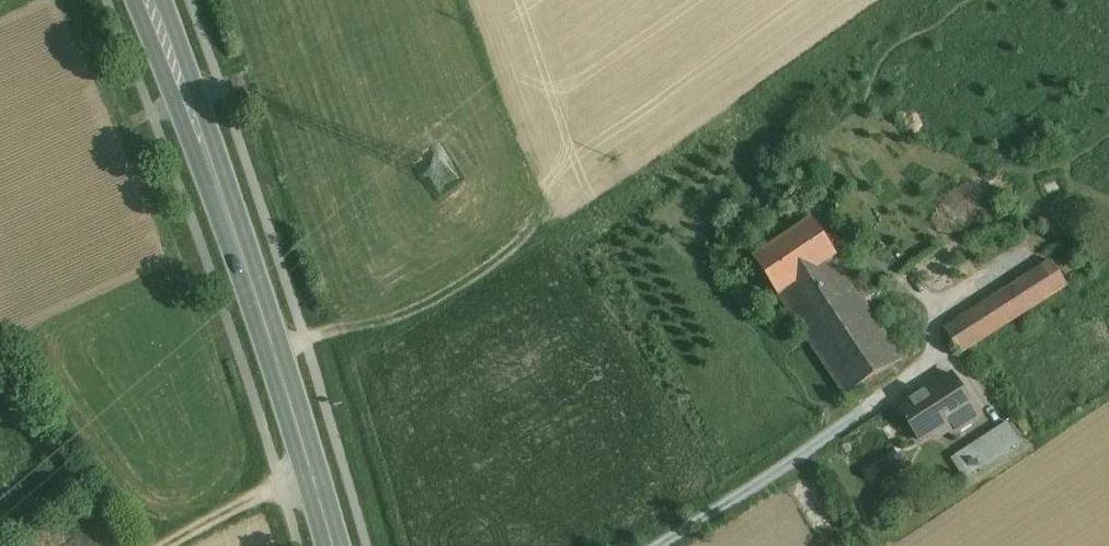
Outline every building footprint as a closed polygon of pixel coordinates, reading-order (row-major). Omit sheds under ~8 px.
[(811,221),(754,259),(753,259),(778,297),(781,295),(834,259),(836,258),(811,221)] [(1078,259),(1080,261),(1073,265),(1065,253),(1052,261),(1065,282),(1085,269),(1086,271),(1108,256),(1108,255),(1108,239),(1078,259)] [(901,360),(862,300),(871,294),(861,279),(851,285),(834,259),(781,295),(846,394),(901,360)] [(1052,261),(945,329),(960,353),(1067,284),(1066,283),(1065,282),(1052,261)] [(953,374),(900,408),(920,441),(951,421),(957,430),(979,416),(953,374)] [(1007,423),(963,452),(975,471),(1020,442),(1007,423)] [(902,453),(890,461),(897,473),(910,465),(902,453)]
